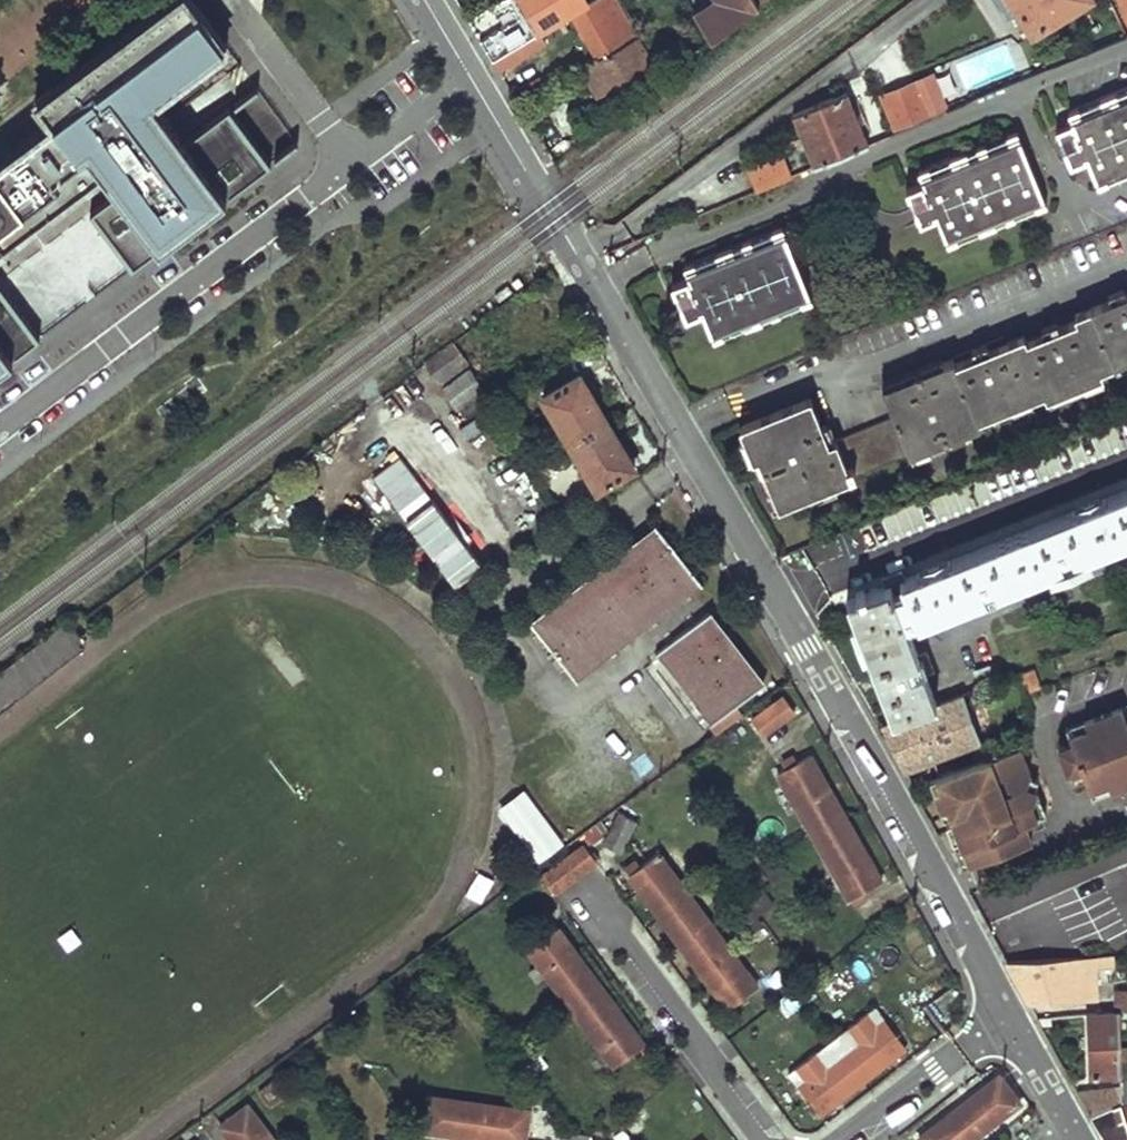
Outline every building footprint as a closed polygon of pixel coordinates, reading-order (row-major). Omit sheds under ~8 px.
[(8,153),(52,210),(102,172),(110,182),(118,192),(90,213),(132,268),(272,163),(230,108),(185,142),(173,129),(155,102),(229,46),(194,0),(169,0),(36,100),(51,120),(8,153)] [(492,61),(540,34),(572,14),(586,6),(583,0),(516,0),(524,13),(480,40),(492,61)] [(598,57),(637,35),(616,0),(596,0),(586,6),(572,14),(598,57)] [(693,8),(695,11),(713,39),(757,4),(755,0),(706,0),(693,8)] [(1030,33),(1087,0),(1011,0),(1030,33)] [(1126,21),(1126,0),(1118,0),(1126,21)] [(492,61),(498,71),(545,43),(540,34),(492,61)] [(581,66),(597,93),(653,61),(637,35),(598,57),(581,66)] [(936,74),(913,81),(875,93),(888,134),(950,108),(936,74)] [(1098,181),(1126,168),(1126,84),(1067,110),(1072,121),(1055,128),(1070,160),(1085,153),(1098,181)] [(868,142),(850,95),(795,117),(814,165),(868,142)] [(935,212),(949,241),(1044,200),(1014,128),(917,171),(922,183),(908,189),(921,219),(935,212)] [(782,150),(745,168),(755,190),(792,172),(782,150)] [(7,243),(30,227),(52,210),(8,153),(0,159),(0,233),(7,243)] [(699,295),(718,337),(810,293),(778,224),(686,268),(690,277),(673,285),(681,303),(699,295)] [(40,337),(0,284),(0,367),(40,337)] [(774,500),(976,420),(974,416),(1043,389),(1045,393),(1095,372),(1094,368),(1126,355),(1126,289),(1071,311),(1074,318),(1023,337),(1021,332),(953,360),(951,354),(881,382),(891,409),(825,435),(808,390),(736,419),(749,452),(755,450),(774,500)] [(464,363),(453,343),(426,363),(439,382),(464,363)] [(478,388),(469,372),(444,391),(454,405),(478,388)] [(541,399),(569,444),(607,421),(580,376),(541,399)] [(569,444),(594,487),(633,462),(607,421),(569,444)] [(866,597),(865,592),(857,595),(859,600),(848,604),(892,720),(936,703),(908,629),(1126,545),(1126,497),(866,597)] [(658,530),(532,625),(574,680),(699,584),(658,530)] [(760,685),(706,615),(657,651),(711,722),(710,723),(717,732),(741,714),(735,705),(760,685)] [(0,669),(0,709),(85,646),(66,619),(0,669)] [(1037,670),(1021,675),(1028,695),(1044,689),(1037,670)] [(885,725),(905,769),(982,741),(964,694),(885,725)] [(788,700),(758,723),(768,735),(797,714),(788,700)] [(1068,736),(1126,714),(1126,706),(1066,729),(1068,736)] [(1058,753),(1066,774),(1068,773),(1069,775),(1081,771),(1089,792),(1126,778),(1126,714),(1068,736),(1072,747),(1058,753)] [(977,826),(982,839),(1025,825),(1037,820),(1031,805),(1036,792),(1033,791),(1025,787),(1028,778),(1030,775),(1019,746),(998,754),(992,751),(989,758),(936,778),(949,816),(952,822),(956,834),(977,826)] [(801,766),(793,753),(781,760),(789,773),(801,766)] [(789,773),(783,777),(850,899),(880,884),(812,760),(801,766),(789,773)] [(936,778),(929,781),(943,818),(949,816),(936,778)] [(1037,781),(1028,778),(1025,787),(1033,791),(1037,781)] [(1089,792),(1092,799),(1126,786),(1126,778),(1089,792)] [(525,792),(502,809),(539,858),(561,842),(525,792)] [(1046,817),(1036,792),(1031,805),(1037,820),(1046,817)] [(637,821),(619,813),(604,843),(621,851),(637,821)] [(952,822),(945,825),(952,843),(959,840),(956,834),(952,822)] [(1025,825),(982,839),(979,842),(981,846),(977,854),(980,862),(1031,843),(1025,825)] [(977,826),(956,834),(959,840),(962,847),(982,839),(977,826)] [(979,842),(982,839),(962,847),(969,866),(980,862),(977,854),(981,846),(979,842)] [(583,845),(542,878),(552,893),(596,860),(583,845)] [(631,875),(630,876),(716,988),(743,967),(657,855),(642,867),(631,875)] [(642,867),(635,857),(625,866),(631,875),(642,867)] [(559,929),(531,950),(614,1064),(642,1042),(559,929)] [(1113,956),(1008,961),(1031,1003),(1098,1000),(1097,968),(1113,968),(1113,956)] [(1118,994),(1119,1014),(1120,1014),(1126,1014),(1126,993),(1118,994)] [(815,1054),(791,1072),(820,1112),(903,1050),(874,1010),(850,1028),(852,1031),(817,1056),(815,1054)] [(1092,1016),(1093,1077),(1122,1078),(1120,1014),(1119,1014),(1092,1016)] [(922,1134),(927,1139),(965,1139),(1020,1097),(1000,1073),(922,1134)] [(1079,1092),(1092,1116),(1122,1100),(1122,1091),(1079,1092)] [(430,1128),(519,1139),(525,1139),(529,1108),(434,1096),(430,1128)] [(1105,1139),(1126,1139),(1126,1115),(1124,1113),(1122,1100),(1092,1116),(1105,1139)] [(222,1125),(235,1139),(274,1139),(248,1105),(222,1125)] [(635,1112),(606,1134),(610,1139),(627,1139),(646,1126),(635,1112)]
